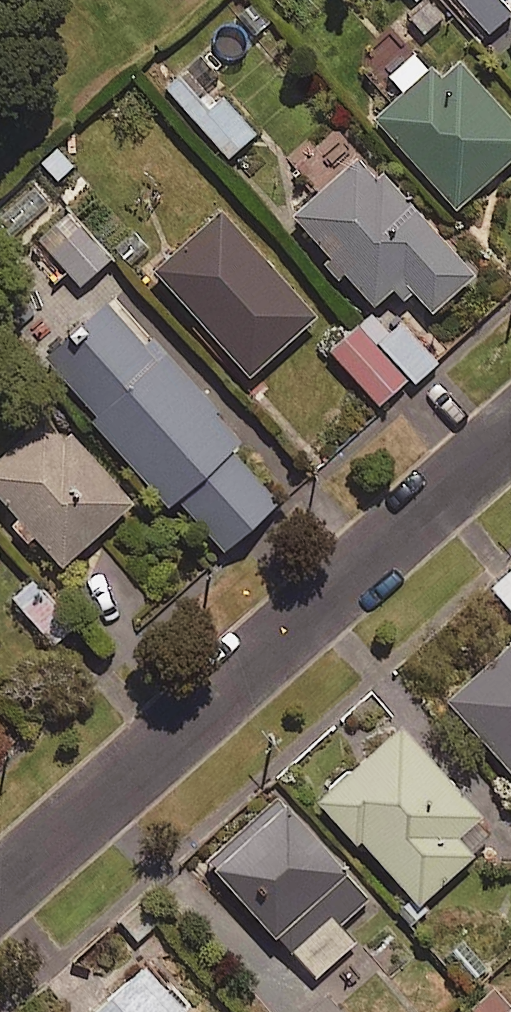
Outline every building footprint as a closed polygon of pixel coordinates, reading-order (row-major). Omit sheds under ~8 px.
[(426,0),(412,0),(396,11),(416,39),(441,21),(426,0)] [(502,0),(455,0),(488,36),(510,15),(510,10),(502,0)] [(211,83),(252,50),(231,24),(190,58),(178,42),(143,71),(162,94),(172,85),(231,157),(255,137),(211,83)] [(415,57),(390,79),(406,96),(378,121),(457,210),(510,162),(510,127),(458,68),(439,84),(415,57)] [(473,279),(347,138),(314,167),(330,185),(294,218),(374,307),(393,291),(402,301),(412,292),(432,316),(473,279)] [(81,287),(131,240),(119,227),(98,247),(67,215),(38,242),(81,287)] [(315,321),(221,215),(156,273),(250,378),(315,321)] [(232,451),(238,446),(116,297),(79,328),(90,341),(55,370),(168,508),(179,500),(223,554),(278,508),(232,451)] [(406,383),(413,390),(438,368),(399,324),(374,346),(406,383)] [(406,383),(374,346),(359,329),(331,353),(379,407),(406,383)] [(54,416),(0,463),(0,499),(60,568),(132,506),(54,416)] [(493,591),(510,612),(510,575),(493,591)] [(447,702),(510,776),(510,646),(447,702)] [(479,820),(401,732),(318,804),(355,846),(359,842),(418,908),(473,860),(456,840),(479,820)] [(367,901),(277,806),(210,869),(315,981),(354,944),(338,928),(367,901)] [(144,971),(98,1011),(181,1011),(144,971)] [(495,989),(470,1008),(473,1011),(510,1011),(495,989)] [(327,999),(313,1011),(338,1011),(327,999)]
